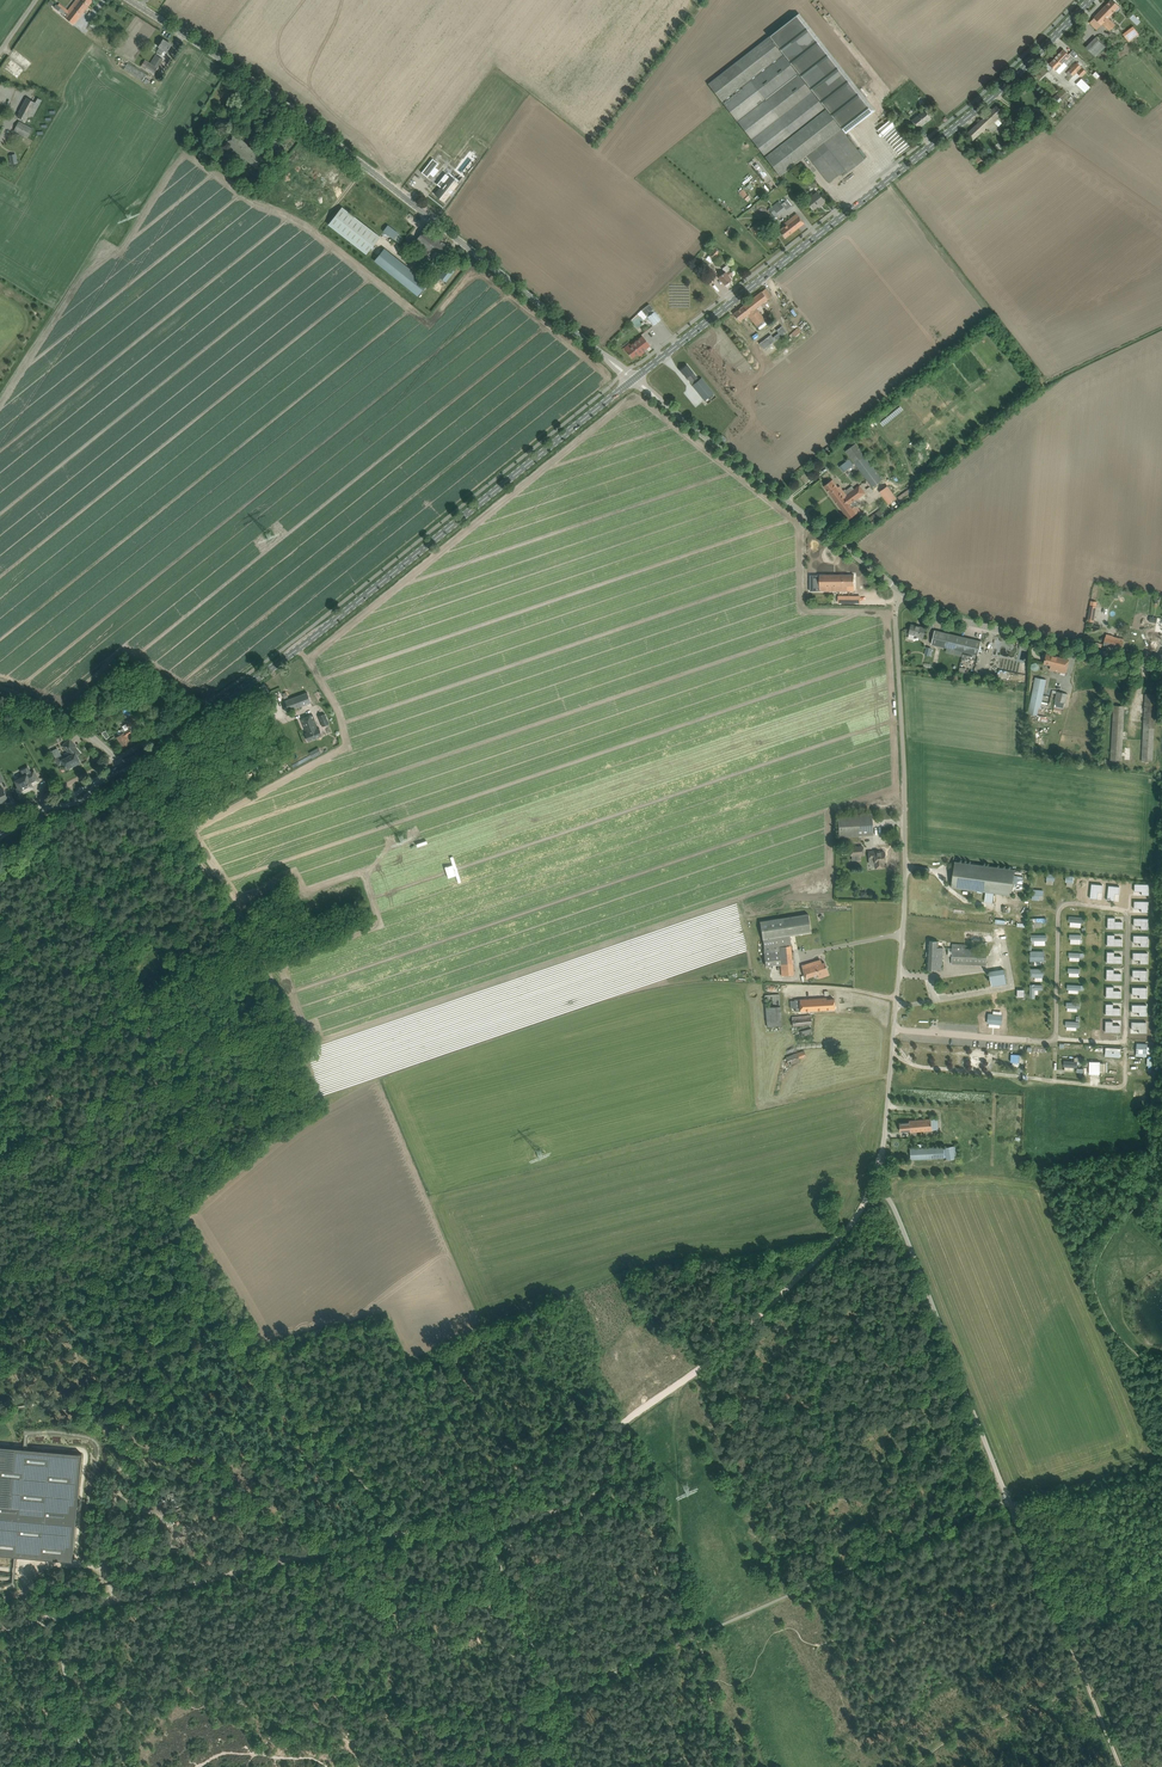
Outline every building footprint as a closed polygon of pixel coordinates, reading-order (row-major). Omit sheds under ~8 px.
[(68,14),(66,18),(74,24),(88,6),(87,5),(91,0),(76,0),(77,2),(68,14)] [(1102,23),(1110,31),(1115,25),(1108,18),(1119,6),(1113,0),(1111,0),(1094,18),(1090,22),(1097,29),(1102,23)] [(708,84),(765,156),(768,160),(781,175),(799,160),(807,155),(829,182),(841,173),(843,176),(847,172),(864,159),(844,133),(873,110),(797,14),(769,37),(708,84)] [(1134,27),(1124,35),(1129,42),(1139,34),(1134,27)] [(1086,48),(1096,57),(1106,47),(1096,37),(1086,48)] [(157,52),(161,55),(164,50),(167,52),(172,44),(163,39),(159,46),(160,47),(157,52)] [(1064,49),(1057,56),(1061,60),(1061,59),(1064,62),(1068,66),(1074,59),(1064,49)] [(152,63),(158,67),(163,59),(157,55),(152,63)] [(1057,56),(1049,64),(1056,70),(1064,62),(1061,59),(1061,60),(1057,56)] [(17,78),(24,69),(11,59),(4,68),(17,78)] [(158,67),(145,60),(141,66),(154,74),(158,67)] [(122,70),(142,81),(146,74),(126,62),(122,70)] [(1077,62),(1072,68),(1077,73),(1082,67),(1077,62)] [(1072,68),(1066,73),(1071,78),(1074,76),(1077,73),(1072,68)] [(1085,92),(1090,86),(1081,78),(1075,84),(1085,92)] [(1057,94),(1062,100),(1069,94),(1064,88),(1057,94)] [(17,116),(26,121),(29,115),(33,117),(42,100),(38,98),(36,102),(27,98),(17,116)] [(997,118),(1003,112),(997,105),(967,133),(973,140),(986,128),(988,129),(999,119),(997,118)] [(912,120),(915,124),(919,129),(932,118),(925,110),(912,120)] [(209,131),(216,138),(229,123),(233,118),(226,112),(222,116),(209,131)] [(14,131),(28,138),(33,128),(19,121),(14,131)] [(846,131),(856,143),(861,139),(852,127),(846,131)] [(252,149),(242,140),(234,133),(227,142),(255,167),(263,158),(252,149)] [(263,149),(270,155),(279,143),(271,137),(263,149)] [(16,154),(9,155),(11,164),(18,163),(16,154)] [(974,160),(979,166),(985,161),(980,155),(974,160)] [(435,167),(439,163),(433,159),(422,173),(427,177),(430,174),(435,167)] [(439,187),(436,192),(438,194),(438,193),(444,198),(450,191),(451,192),(451,191),(452,189),(453,189),(452,188),(457,182),(449,176),(444,181),(446,182),(442,187),(441,186),(439,187)] [(738,193),(746,201),(750,198),(742,189),(738,193)] [(807,200),(806,200),(813,209),(821,203),(822,205),(828,200),(824,194),(821,196),(817,192),(813,195),(811,193),(806,198),(807,200)] [(779,202),(769,209),(772,213),(776,211),(779,215),(785,210),(779,202)] [(342,207),(328,225),(366,254),(380,236),(342,207)] [(779,230),(781,233),(785,238),(804,223),(797,213),(788,220),(786,219),(783,221),(786,225),(779,230)] [(751,228),(757,235),(762,231),(757,224),(751,228)] [(388,225),(383,231),(387,234),(392,228),(388,225)] [(426,250),(417,261),(423,267),(433,256),(438,260),(449,247),(425,228),(415,241),(415,242),(422,247),(426,250)] [(415,242),(411,247),(418,253),(422,247),(415,242)] [(708,256),(713,261),(720,252),(713,246),(709,252),(710,253),(708,256)] [(384,248),(374,260),(418,296),(428,283),(384,248)] [(707,265),(703,270),(713,278),(717,274),(707,265)] [(439,276),(446,282),(454,271),(448,266),(439,276)] [(725,272),(719,277),(721,280),(725,285),(732,279),(729,277),(733,274),(726,266),(722,268),(725,272)] [(430,285),(434,288),(439,281),(436,278),(430,285)] [(642,310),(654,325),(661,319),(649,304),(642,310)] [(797,327),(784,311),(776,318),(789,334),(797,327)] [(760,319),(754,312),(741,323),(747,330),(749,329),(754,336),(765,328),(759,320),(760,319)] [(771,334),(759,343),(764,349),(782,335),(787,331),(786,330),(782,326),(777,330),(776,330),(779,333),(773,337),(771,334)] [(632,346),(627,350),(632,357),(638,352),(639,353),(650,345),(642,336),(631,345),(632,346)] [(687,365),(681,370),(687,377),(693,385),(699,380),(693,372),(687,365)] [(693,385),(692,385),(705,401),(715,393),(702,377),(699,380),(693,385)] [(697,414),(700,418),(707,412),(704,408),(697,414)] [(856,443),(846,451),(873,487),(883,480),(856,443)] [(846,462),(840,466),(844,471),(850,467),(846,462)] [(833,479),(824,486),(849,519),(861,510),(857,506),(860,504),(856,500),(866,493),(860,485),(847,495),(840,486),(838,487),(833,479)] [(888,485),(880,491),(889,504),(897,498),(888,485)] [(866,520),(872,527),(891,513),(886,506),(866,520)] [(811,590),(838,591),(854,590),(854,586),(854,575),(810,575),(811,590)] [(908,637),(914,639),(915,635),(923,637),(926,628),(912,624),(908,637)] [(935,630),(931,644),(978,655),(981,641),(935,630)] [(1103,645),(1122,649),(1124,639),(1113,636),(1113,635),(1106,634),(1106,637),(1105,637),(1103,645)] [(1050,669),(1065,673),(1067,665),(1069,659),(1047,654),(1045,660),(1044,663),(1051,665),(1050,669)] [(1047,679),(1035,676),(1027,713),(1040,715),(1047,679)] [(1051,697),(1052,697),(1056,698),(1055,700),(1056,700),(1055,705),(1064,707),(1065,702),(1066,702),(1068,693),(1066,692),(1066,690),(1056,687),(1055,690),(1053,689),(1051,697)] [(285,700),(289,711),(311,702),(307,692),(285,700)] [(1141,761),(1152,761),(1156,694),(1145,694),(1141,761)] [(1110,759),(1122,760),(1126,704),(1114,704),(1110,759)] [(100,718),(103,722),(116,714),(113,710),(100,718)] [(318,716),(322,726),(329,724),(325,713),(318,716)] [(305,733),(308,741),(322,735),(319,728),(318,728),(313,714),(301,719),(306,733),(305,733)] [(124,721),(128,728),(138,722),(135,716),(124,721)] [(247,721),(235,729),(239,734),(250,727),(247,721)] [(127,736),(133,733),(130,728),(117,737),(124,747),(131,742),(127,736)] [(71,754),(63,758),(58,748),(52,751),(59,764),(63,762),(67,769),(81,762),(78,756),(81,753),(75,746),(76,746),(70,739),(63,745),(71,754)] [(253,743),(249,746),(255,755),(259,752),(253,743)] [(310,753),(312,758),(322,753),(318,748),(310,753)] [(10,776),(19,773),(16,764),(7,768),(10,776)] [(279,764),(271,769),(274,775),(283,770),(279,764)] [(22,777),(13,782),(16,788),(14,789),(17,795),(22,792),(23,794),(29,790),(27,787),(36,782),(31,773),(28,774),(25,768),(23,769),(26,775),(22,777)] [(838,815),(839,837),(873,835),(872,813),(838,815)] [(851,847),(851,855),(864,854),(864,846),(851,847)] [(882,862),(886,862),(885,852),(879,852),(879,851),(869,852),(869,858),(869,863),(873,867),(875,867),(875,868),(883,868),(882,862)] [(952,887),(1012,895),(1015,869),(955,861),(952,887)] [(1046,883),(1054,884),(1055,874),(1048,873),(1046,883)] [(1106,885),(1113,886),(1114,879),(1107,878),(1106,885)] [(1034,889),(1034,899),(1043,899),(1044,889),(1034,889)] [(1143,903),(1143,913),(1154,913),(1154,903),(1143,903)] [(790,935),(811,931),(809,913),(760,921),(763,939),(764,948),(766,965),(781,964),(781,966),(783,965),(784,978),(794,977),(791,945),(791,944),(790,935)] [(1069,927),(1081,927),(1081,922),(1085,922),(1085,917),(1070,916),(1069,927)] [(967,932),(966,944),(976,945),(975,933),(967,932)] [(1031,940),(1035,940),(1034,945),(1046,945),(1047,934),(1031,934),(1031,940)] [(1070,934),(1070,944),(1082,943),(1082,934),(1070,934)] [(929,940),(927,969),(942,970),(943,948),(938,947),(939,941),(934,941),(929,940)] [(966,949),(966,944),(952,944),(952,948),(949,948),(948,956),(952,956),(952,963),(986,965),(987,950),(966,949)] [(1042,961),(1045,961),(1045,951),(1031,950),(1030,961),(1035,961),(1035,964),(1042,964),(1042,961)] [(1069,952),(1069,960),(1080,961),(1080,956),(1083,956),(1083,952),(1069,952)] [(1144,952),(1144,967),(1156,968),(1156,953),(1144,952)] [(802,965),(805,978),(818,974),(819,978),(829,974),(825,962),(822,963),(821,960),(815,961),(812,962),(802,965)] [(989,971),(991,986),(1006,984),(1004,968),(989,971)] [(1035,981),(1044,981),(1044,968),(1031,968),(1030,977),(1035,977),(1035,981)] [(1069,968),(1069,976),(1080,976),(1080,968),(1069,968)] [(1035,989),(1043,989),(1043,984),(1030,984),(1030,997),(1035,997),(1035,989)] [(1068,984),(1068,993),(1079,993),(1079,990),(1084,990),(1084,984),(1068,984)] [(1153,994),(1153,985),(1142,985),(1142,993),(1153,994)] [(765,995),(767,1027),(782,1026),(779,994),(765,995)] [(834,999),(826,999),(826,998),(794,1000),(795,1000),(790,1000),(790,1008),(795,1007),(795,1011),(835,1009),(834,999)] [(1067,1011),(1078,1011),(1078,1008),(1081,1008),(1081,1002),(1067,1002),(1067,1011)] [(1097,1014),(1098,1002),(1093,1002),(1092,1007),(1086,1006),(1086,1010),(1091,1010),(1091,1014),(1097,1014)] [(1003,1014),(989,1013),(988,1023),(1002,1025),(1003,1014)] [(792,1017),(793,1026),(812,1024),(811,1015),(792,1017)] [(1077,1030),(1077,1027),(1080,1027),(1080,1021),(1066,1021),(1066,1030),(1077,1030)] [(1097,1022),(1097,1031),(1104,1031),(1104,1027),(1113,1027),(1113,1022),(1097,1022)] [(1147,1027),(1147,1032),(1153,1032),(1153,1023),(1138,1023),(1138,1027),(1147,1027)] [(800,1031),(801,1037),(813,1033),(811,1028),(800,1031)] [(785,1057),(789,1066),(800,1061),(799,1059),(806,1057),(803,1050),(785,1057)] [(1100,1061),(1089,1061),(1089,1074),(1100,1074),(1100,1061)] [(900,1123),(900,1131),(910,1130),(910,1132),(938,1129),(937,1118),(931,1119),(909,1120),(909,1122),(900,1123)] [(954,1146),(945,1147),(947,1160),(956,1158),(954,1146)] [(928,1148),(911,1149),(911,1159),(929,1158),(928,1148)] [(944,1148),(928,1148),(929,1158),(944,1157),(944,1148)] [(16,1555),(72,1560),(82,1453),(26,1448),(0,1446),(0,1554),(16,1555)]
